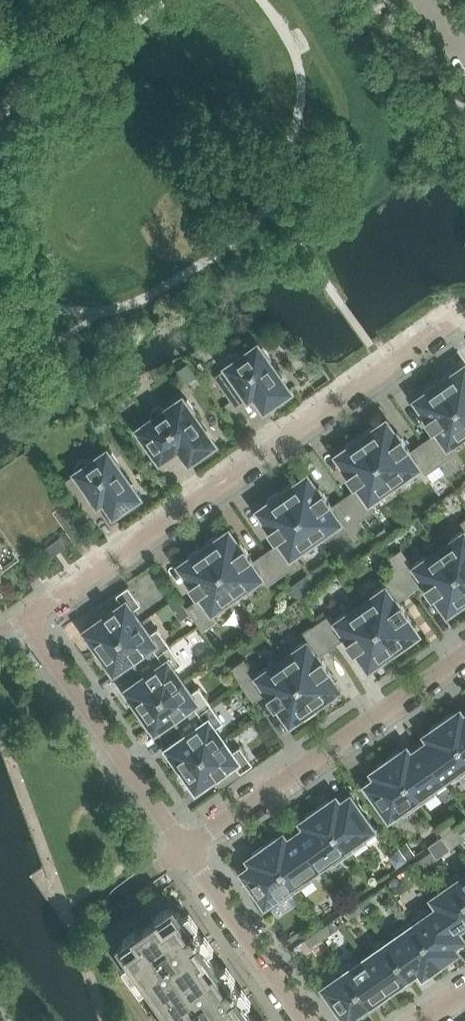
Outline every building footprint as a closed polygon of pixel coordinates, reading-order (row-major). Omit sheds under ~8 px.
[(258,345),(241,357),(239,355),(237,354),(234,353),(232,354),(229,355),(227,357),(226,359),(226,362),(226,364),(227,366),(214,376),(233,404),(246,395),(248,397),(254,393),(265,408),(274,402),(276,405),(289,395),(287,392),(290,390),(269,361),(272,359),(262,345),(259,347),(258,345)] [(187,383),(198,376),(189,363),(178,370),(187,383)] [(464,365),(455,372),(453,369),(438,379),(464,417),(464,366),(464,365)] [(464,433),(464,417),(438,379),(424,390),(426,392),(416,399),(425,411),(422,413),(435,432),(423,441),(439,464),(446,475),(459,465),(452,455),(453,455),(449,449),(461,440),(459,437),(464,433)] [(151,417),(152,419),(139,429),(163,463),(181,449),(189,461),(198,454),(200,457),(214,448),(212,445),(214,443),(194,414),(196,412),(187,398),(184,400),(182,398),(166,410),(163,408),(161,407),(158,407),(156,408),(154,410),(152,412),(151,414),(151,417)] [(439,464),(423,441),(411,449),(397,430),(394,432),(386,420),(376,427),(374,424),(360,434),(394,483),(407,474),(409,477),(422,468),(426,474),(439,464)] [(380,492),(394,483),(360,434),(345,445),(347,448),(337,454),(346,466),(343,469),(356,487),(344,496),(361,519),(374,510),(370,504),(383,495),(380,492)] [(76,472),(64,480),(84,508),(96,500),(98,503),(104,499),(114,514),(123,507),(125,510),(138,501),(136,498),(139,496),(118,466),(121,464),(111,451),(109,453),(107,450),(90,462),(88,460),(85,459),(83,459),(80,460),(78,462),(76,464),(75,467),(75,469),(76,472)] [(368,529),(361,519),(344,496),(332,504),(319,485),(316,487),(307,475),(297,482),(296,479),(281,490),(315,538),(329,529),(331,532),(343,523),(354,539),(368,529)] [(302,547),(315,538),(281,490),(267,500),(269,503),(259,510),(267,522),(264,524),(277,542),(265,551),(282,574),(295,565),(291,559),(304,550),(302,547)] [(459,522),(464,528),(451,537),(453,540),(440,549),(464,585),(464,518),(459,522)] [(378,543),(389,535),(384,528),(373,535),(378,543)] [(282,574),(265,551),(253,559),(240,541),(237,543),(229,531),(219,537),(217,535),(202,545),(237,593),(250,584),(252,587),(264,578),(268,584),(282,574)] [(49,558),(55,554),(66,546),(59,537),(42,549),(49,558)] [(223,603),(237,593),(202,545),(188,555),(190,558),(180,564),(188,576),(186,579),(199,597),(186,606),(188,610),(203,630),(217,620),(213,614),(225,605),(223,603)] [(440,549),(426,559),(424,556),(412,564),(401,549),(388,558),(394,568),(411,592),(423,583),(436,602),(439,600),(447,612),(457,605),(459,608),(464,604),(464,585),(440,549)] [(399,600),(411,592),(394,568),(381,577),(385,583),(372,592),(375,595),(361,604),(395,653),(410,643),(407,640),(417,633),(409,621),(412,619),(399,600)] [(309,592),(300,580),(292,585),(301,598),(309,592)] [(97,652),(140,622),(132,610),(141,604),(128,585),(98,607),(105,616),(85,630),(90,637),(87,639),(97,652)] [(179,596),(170,603),(179,616),(188,610),(186,606),(179,596)] [(381,663),(395,653),(361,604),(348,614),(346,611),(333,620),(329,614),(316,623),(332,647),(344,638),(357,657),(360,655),(369,667),(379,660),(381,663)] [(140,666),(170,645),(158,627),(149,634),(140,622),(97,652),(106,666),(109,664),(114,671),(133,657),(140,666)] [(320,655),(332,647),(316,623),(302,632),(306,638),(294,647),(296,650),(283,659),(317,708),(331,698),(329,695),(339,688),(330,676),(333,674),(320,655)] [(138,711),(182,681),(173,669),(182,663),(170,645),(140,666),(146,675),(127,689),(131,696),(128,698),(138,711)] [(244,659),(242,660),(236,652),(224,660),(253,702),(266,693),(279,712),(282,710),(290,722),(300,715),(302,718),(317,708),(283,659),(269,669),(267,666),(255,675),(244,659)] [(181,725),(211,704),(199,686),(190,693),(182,681),(138,711),(147,725),(150,723),(155,730),(175,716),(181,725)] [(179,770),(223,740),(215,728),(223,722),(211,704),(181,725),(187,734),(168,748),(173,755),(170,757),(179,770)] [(464,754),(464,711),(462,714),(460,711),(454,715),(452,712),(441,720),(464,754)] [(464,772),(464,754),(441,720),(429,728),(432,731),(426,735),(428,737),(418,744),(443,779),(453,772),(457,778),(464,772)] [(216,775),(223,785),(253,764),(240,745),(231,752),(223,740),(179,770),(189,784),(192,782),(196,789),(216,775)] [(434,786),(443,779),(418,744),(409,751),(407,748),(401,752),(399,749),(388,757),(421,804),(438,792),(434,786)] [(404,816),(421,804),(388,757),(377,765),(379,768),(373,772),(375,775),(365,782),(390,817),(400,810),(404,816)] [(317,806),(349,853),(366,841),(362,835),(373,828),(348,793),(338,800),(336,797),(330,802),(328,798),(317,806)] [(333,865),(349,853),(317,806),(306,814),(308,817),(302,821),(304,824),(294,831),(319,866),(328,859),(333,865)] [(443,835),(449,831),(455,827),(450,819),(437,828),(443,835)] [(449,831),(457,843),(464,838),(456,826),(455,827),(449,831)] [(309,873),(319,866),(294,831),(285,838),(283,835),(277,839),(275,836),(264,844),(297,890),(313,878),(309,873)] [(450,848),(457,843),(449,831),(443,835),(442,836),(450,848)] [(407,842),(399,847),(407,858),(414,852),(407,842)] [(280,902),(297,890),(264,844),(253,851),(255,854),(249,858),(251,861),(241,868),(253,886),(250,889),(260,902),(263,900),(265,903),(275,896),(280,902)] [(432,850),(419,859),(424,866),(437,858),(432,850)] [(396,865),(406,858),(401,851),(392,858),(396,865)] [(463,877),(459,871),(450,877),(464,898),(464,875),(463,877)] [(450,877),(441,883),(445,889),(433,897),(464,941),(459,932),(464,927),(464,898),(450,877)] [(367,896),(359,901),(365,909),(373,904),(367,896)] [(455,948),(464,941),(433,897),(433,898),(439,907),(430,913),(426,907),(409,919),(442,966),(453,958),(451,955),(457,951),(455,948)] [(363,909),(358,902),(346,910),(351,918),(363,909)] [(325,904),(316,911),(322,919),(331,912),(325,904)] [(159,998),(214,960),(204,945),(201,947),(196,940),(202,936),(195,926),(189,930),(184,923),(187,921),(178,908),(175,911),(173,908),(170,910),(168,907),(155,916),(157,919),(138,932),(136,929),(123,939),(125,942),(122,944),(124,947),(121,949),(132,964),(135,962),(147,980),(144,982),(155,998),(158,996),(159,998)] [(430,974),(442,966),(409,919),(392,931),(396,937),(387,943),(383,937),(382,938),(411,978),(421,972),(423,975),(428,971),(430,974)] [(317,931),(322,938),(334,930),(329,923),(317,931)] [(310,946),(322,938),(317,931),(305,939),(310,946)] [(410,979),(411,978),(382,938),(374,944),(378,949),(366,958),(388,990),(389,990),(394,990),(400,986),(401,981),(408,976),(410,979)] [(388,990),(366,958),(354,966),(350,960),(341,966),(368,1004),(376,999),(381,999),(387,995),(388,990)] [(251,1013),(241,998),(238,1000),(233,993),(239,989),(232,979),(226,983),(221,976),(224,974),(214,960),(159,998),(161,1000),(158,1002),(169,1017),(172,1015),(176,1020),(239,1020),(251,1013)] [(359,1010),(368,1004),(341,966),(333,972),(337,978),(324,987),(326,990),(325,995),(329,1001),(334,1002),(346,1019),(347,1019),(352,1019),(359,1015),(359,1010)] [(239,1020),(257,1020),(251,1013),(239,1020)]
